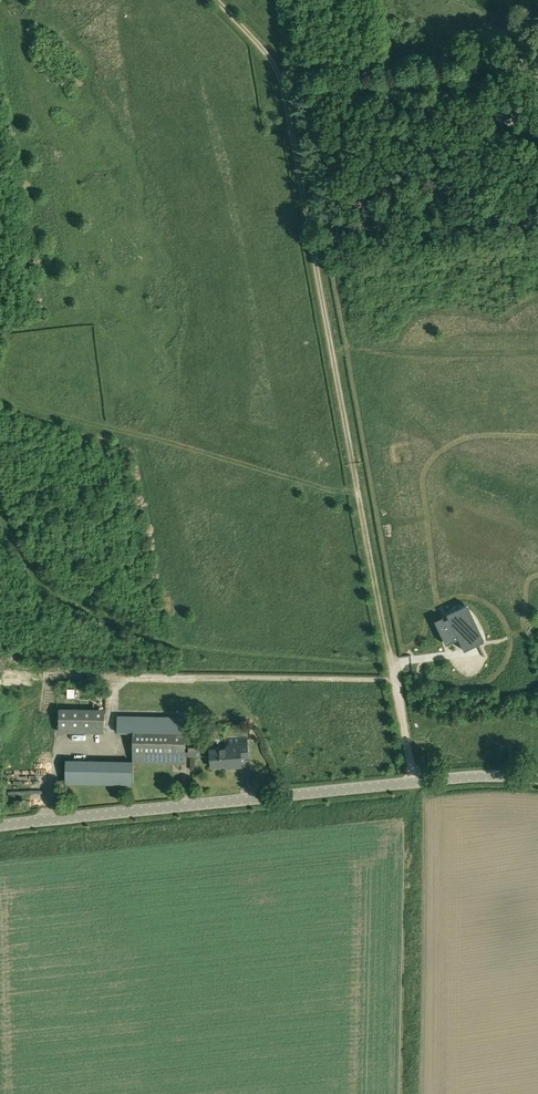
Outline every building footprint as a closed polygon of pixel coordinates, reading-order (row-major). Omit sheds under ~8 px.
[(473,77),(474,84),(488,83),(487,75),(473,77)] [(443,617),(435,621),(446,645),(459,639),(465,651),(478,645),(484,657),(485,656),(479,644),(485,641),(485,640),(479,643),(464,612),(464,611),(464,610),(463,611),(462,609),(468,606),(468,605),(447,615),(449,618),(445,620),(443,617)] [(59,732),(105,733),(105,714),(59,712),(59,732)] [(117,731),(133,731),(132,761),(66,759),(65,783),(132,784),(133,763),(185,764),(186,716),(117,715),(117,731)] [(230,748),(210,750),(212,767),(229,766),(230,768),(242,767),(241,758),(249,757),(247,738),(229,739),(230,748)] [(202,748),(188,747),(188,757),(202,757),(202,748)]
